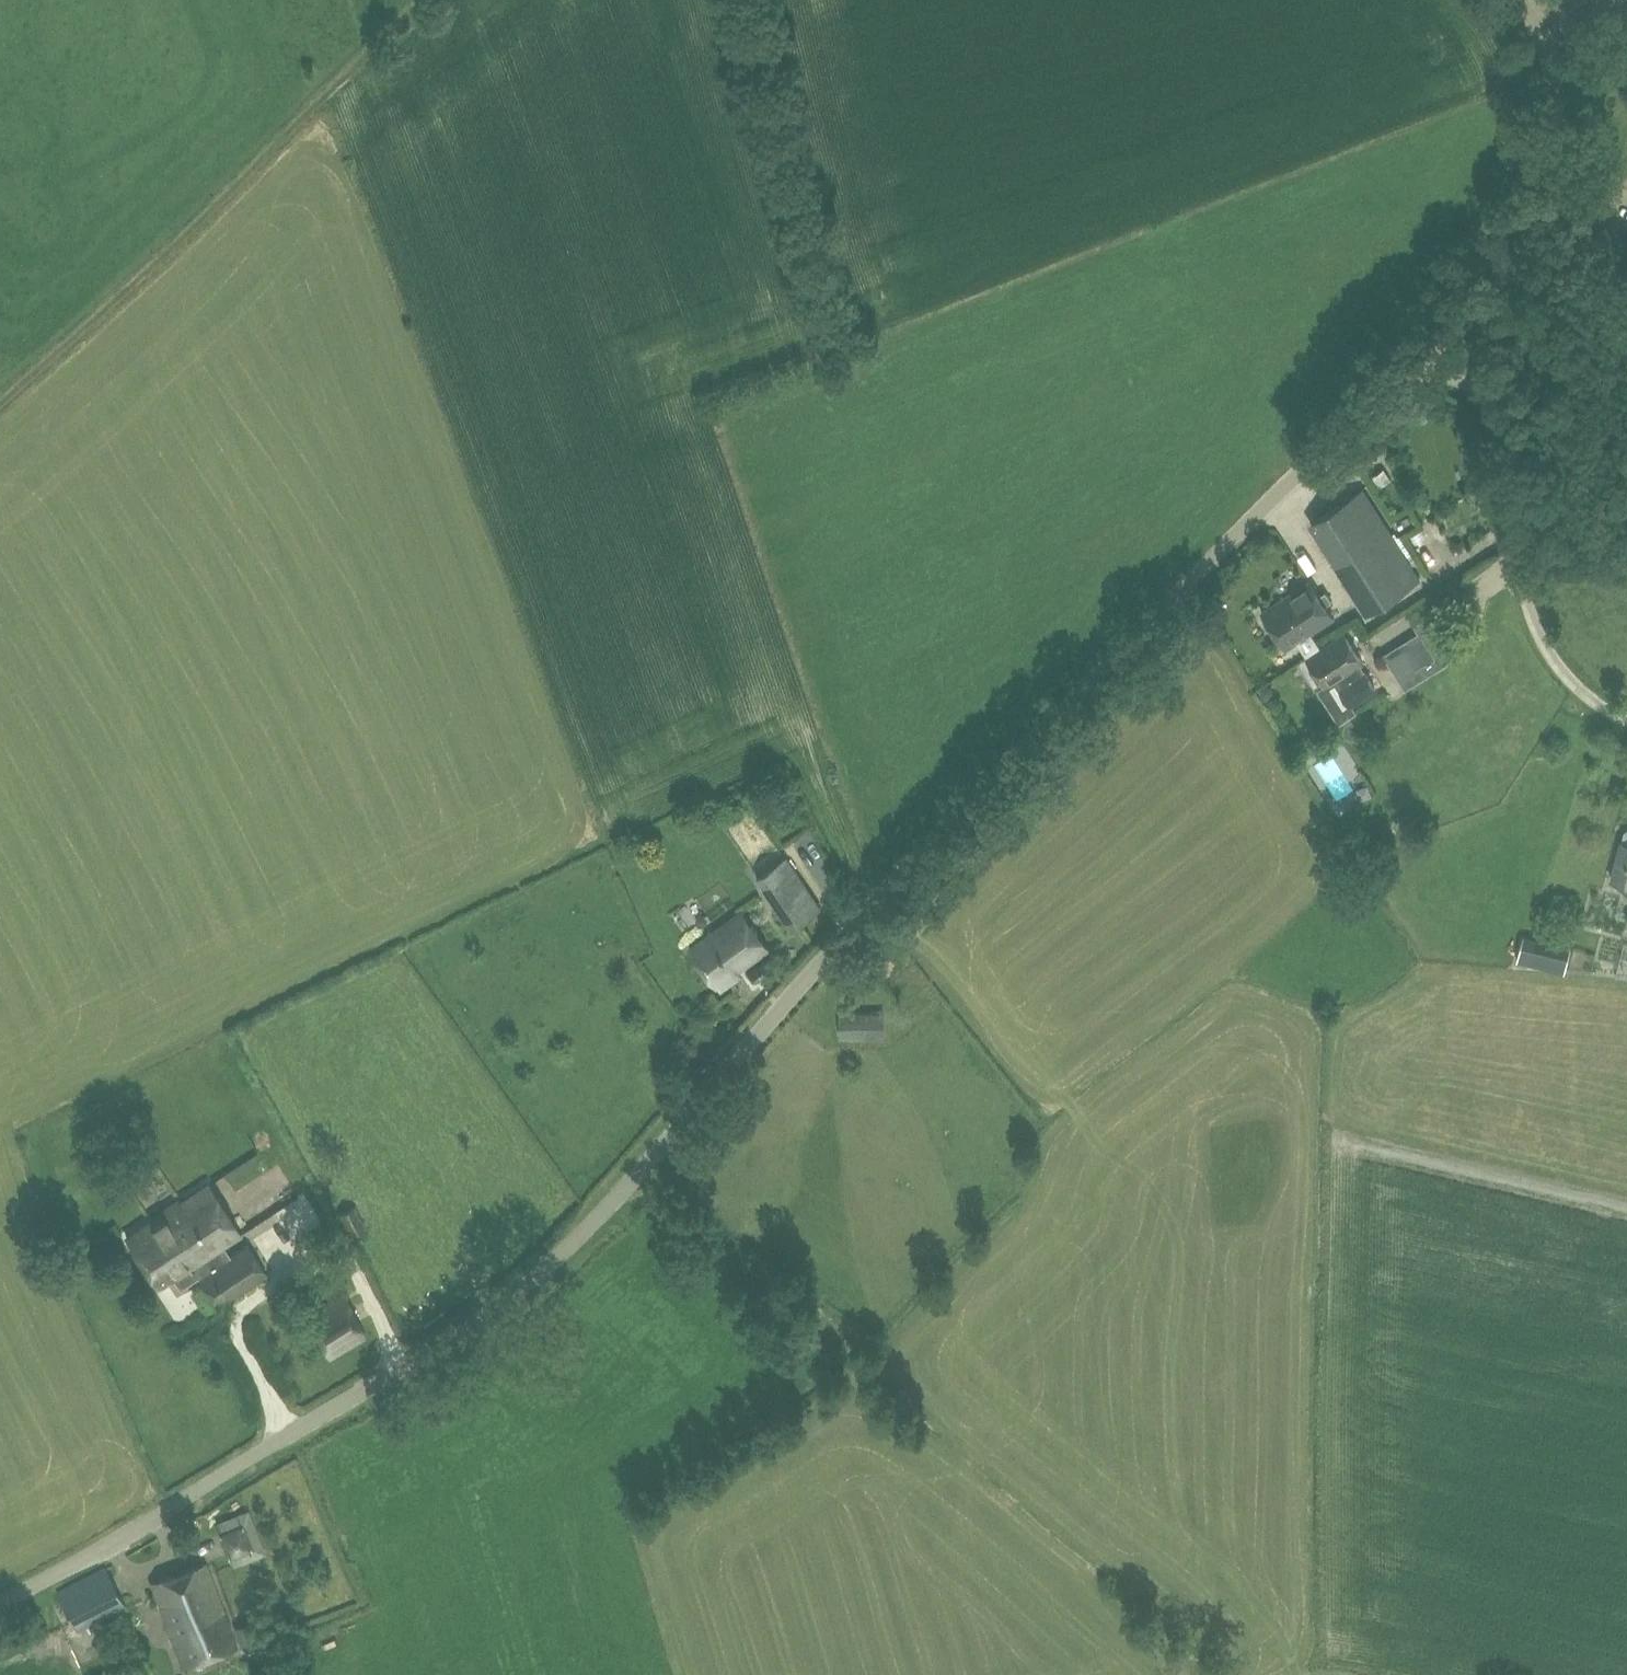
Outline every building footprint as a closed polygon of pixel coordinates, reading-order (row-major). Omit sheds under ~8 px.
[(1400,455),(1386,460),(1392,476),(1406,471),(1400,455)] [(1421,578),(1365,487),(1309,522),(1367,613),(1421,578)] [(1405,526),(1412,521),(1408,515),(1401,520),(1405,526)] [(1297,641),(1306,656),(1321,647),(1311,632),(1334,617),(1309,579),(1261,610),(1285,648),(1297,641)] [(1414,624),(1418,631),(1423,640),(1425,638),(1450,623),(1440,607),(1414,624)] [(1345,631),(1321,647),(1306,656),(1305,657),(1325,687),(1334,681),(1350,706),(1377,689),(1361,664),(1364,662),(1345,631)] [(1418,631),(1395,645),(1382,653),(1405,688),(1442,665),(1425,638),(1423,640),(1418,631)] [(1351,740),(1324,751),(1342,793),(1370,781),(1351,740)] [(1621,840),(1611,877),(1626,881),(1624,891),(1626,892),(1626,826),(1625,828),(1622,840),(1621,840)] [(787,855),(756,876),(791,928),(822,907),(787,855)] [(769,947),(743,910),(691,947),(717,984),(719,983),(722,987),(740,974),(737,970),(769,947)] [(1529,963),(1564,972),(1571,946),(1536,937),(1529,963)] [(769,957),(749,972),(757,982),(776,967),(769,957)] [(839,1036),(885,1037),(885,1011),(839,1011),(839,1036)] [(248,1244),(218,1262),(211,1251),(240,1233),(208,1183),(126,1235),(158,1285),(190,1265),(217,1306),(267,1273),(248,1244)] [(296,1194),(261,1208),(272,1237),(308,1223),(296,1194)] [(354,1205),(338,1213),(349,1234),(365,1226),(354,1205)] [(329,1358),(368,1335),(344,1293),(308,1316),(329,1358)] [(235,1645),(204,1563),(152,1583),(183,1665),(235,1645)] [(126,1605),(106,1567),(58,1591),(79,1629),(126,1605)] [(257,1636),(251,1620),(235,1626),(240,1642),(257,1636)] [(261,1649),(257,1636),(245,1640),(249,1653),(261,1649)]
